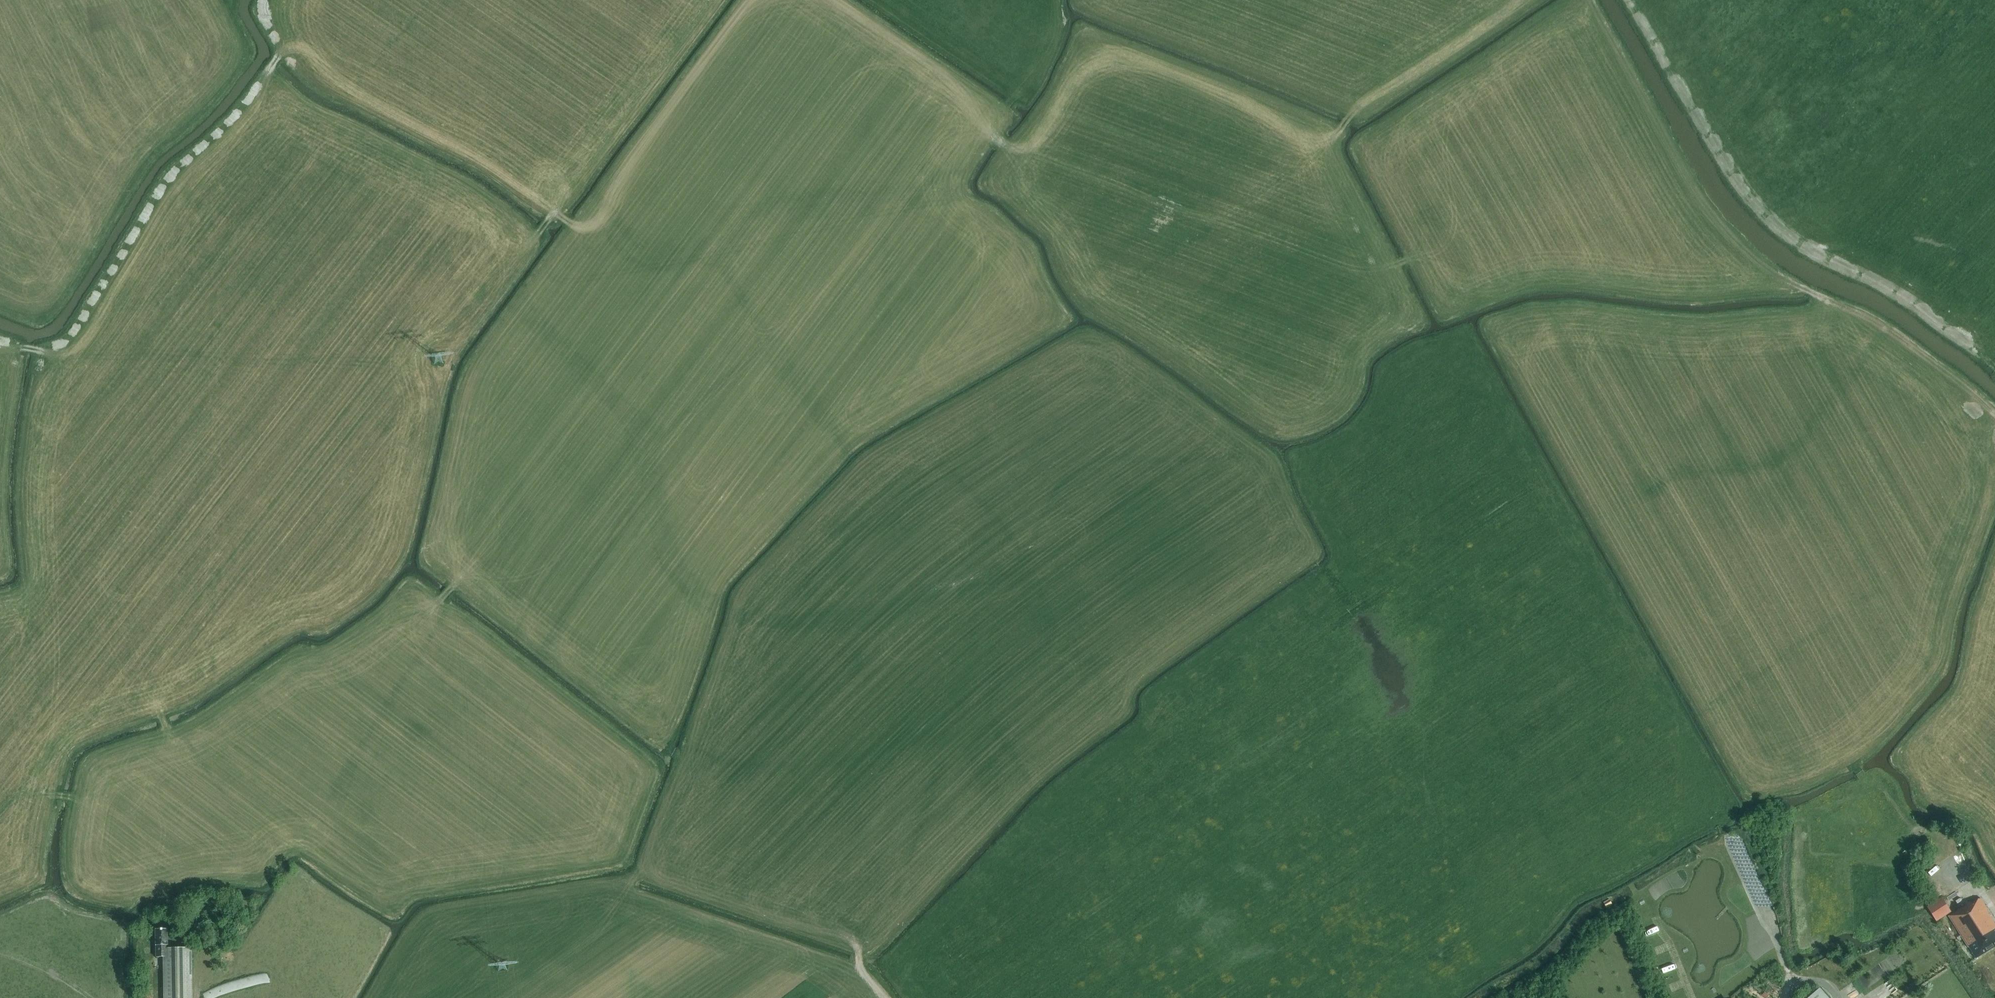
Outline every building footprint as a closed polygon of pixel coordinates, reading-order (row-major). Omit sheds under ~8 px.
[(1942,897),(1927,907),(1937,921),(1951,912),(1942,897)] [(1971,902),(1949,916),(1968,947),(1969,947),(1976,958),(1994,946),(1994,920),(1980,898),(1972,903),(1971,902)] [(167,945),(168,945),(167,929),(156,929),(156,945),(156,957),(164,957),(164,997),(192,997),(191,948),(168,948),(167,945)] [(235,990),(271,982),(268,973),(241,979),(242,986),(234,988),(235,990)] [(1808,997),(1828,997),(1819,988),(1808,997)]
